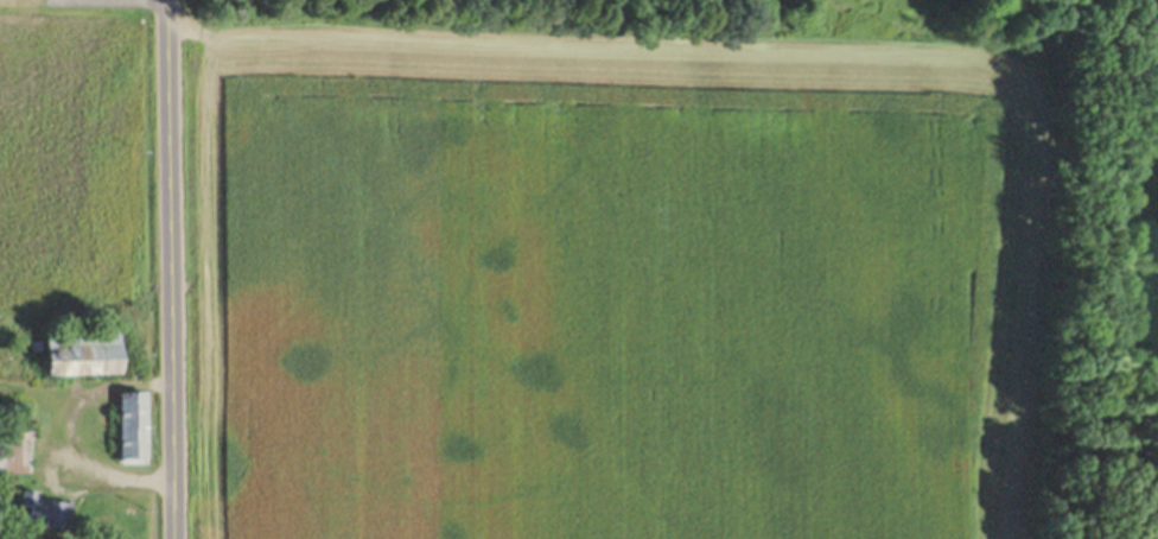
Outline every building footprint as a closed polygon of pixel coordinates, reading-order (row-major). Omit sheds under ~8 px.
[(43,332),(44,376),(127,374),(126,331),(43,332)] [(118,464),(150,464),(150,392),(118,392),(118,464)] [(0,416),(0,472),(32,472),(32,416),(0,416)] [(72,501),(36,501),(37,490),(17,490),(17,530),(72,531),(72,501)]
